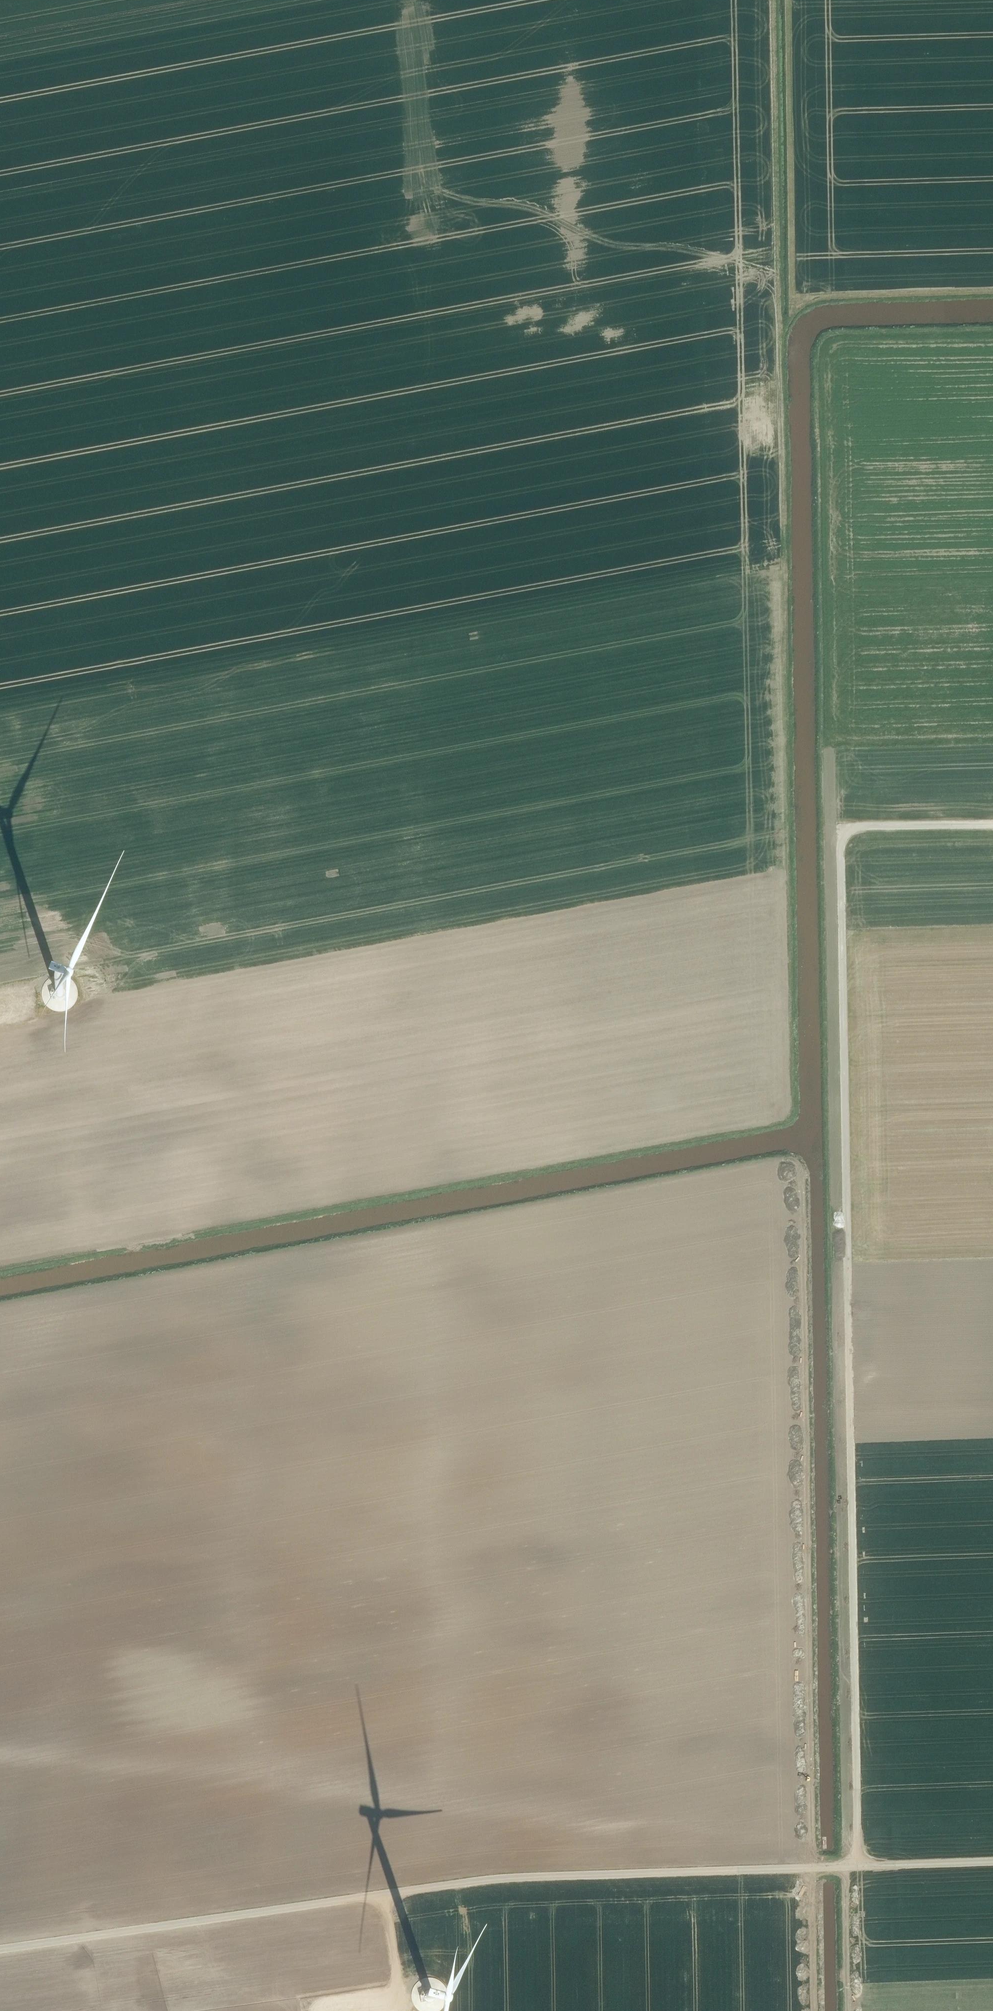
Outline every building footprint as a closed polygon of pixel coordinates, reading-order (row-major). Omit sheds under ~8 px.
[(56,993),(56,994),(56,995),(56,996),(57,996),(57,997),(58,997),(59,997),(59,998),(60,998),(61,997),(62,997),(63,996),(63,995),(64,995),(64,994),(64,993),(64,992),(63,992),(63,991),(62,990),(61,990),(61,989),(60,989),(59,989),(58,990),(57,990),(57,991),(56,991),(56,992),(56,993)]
